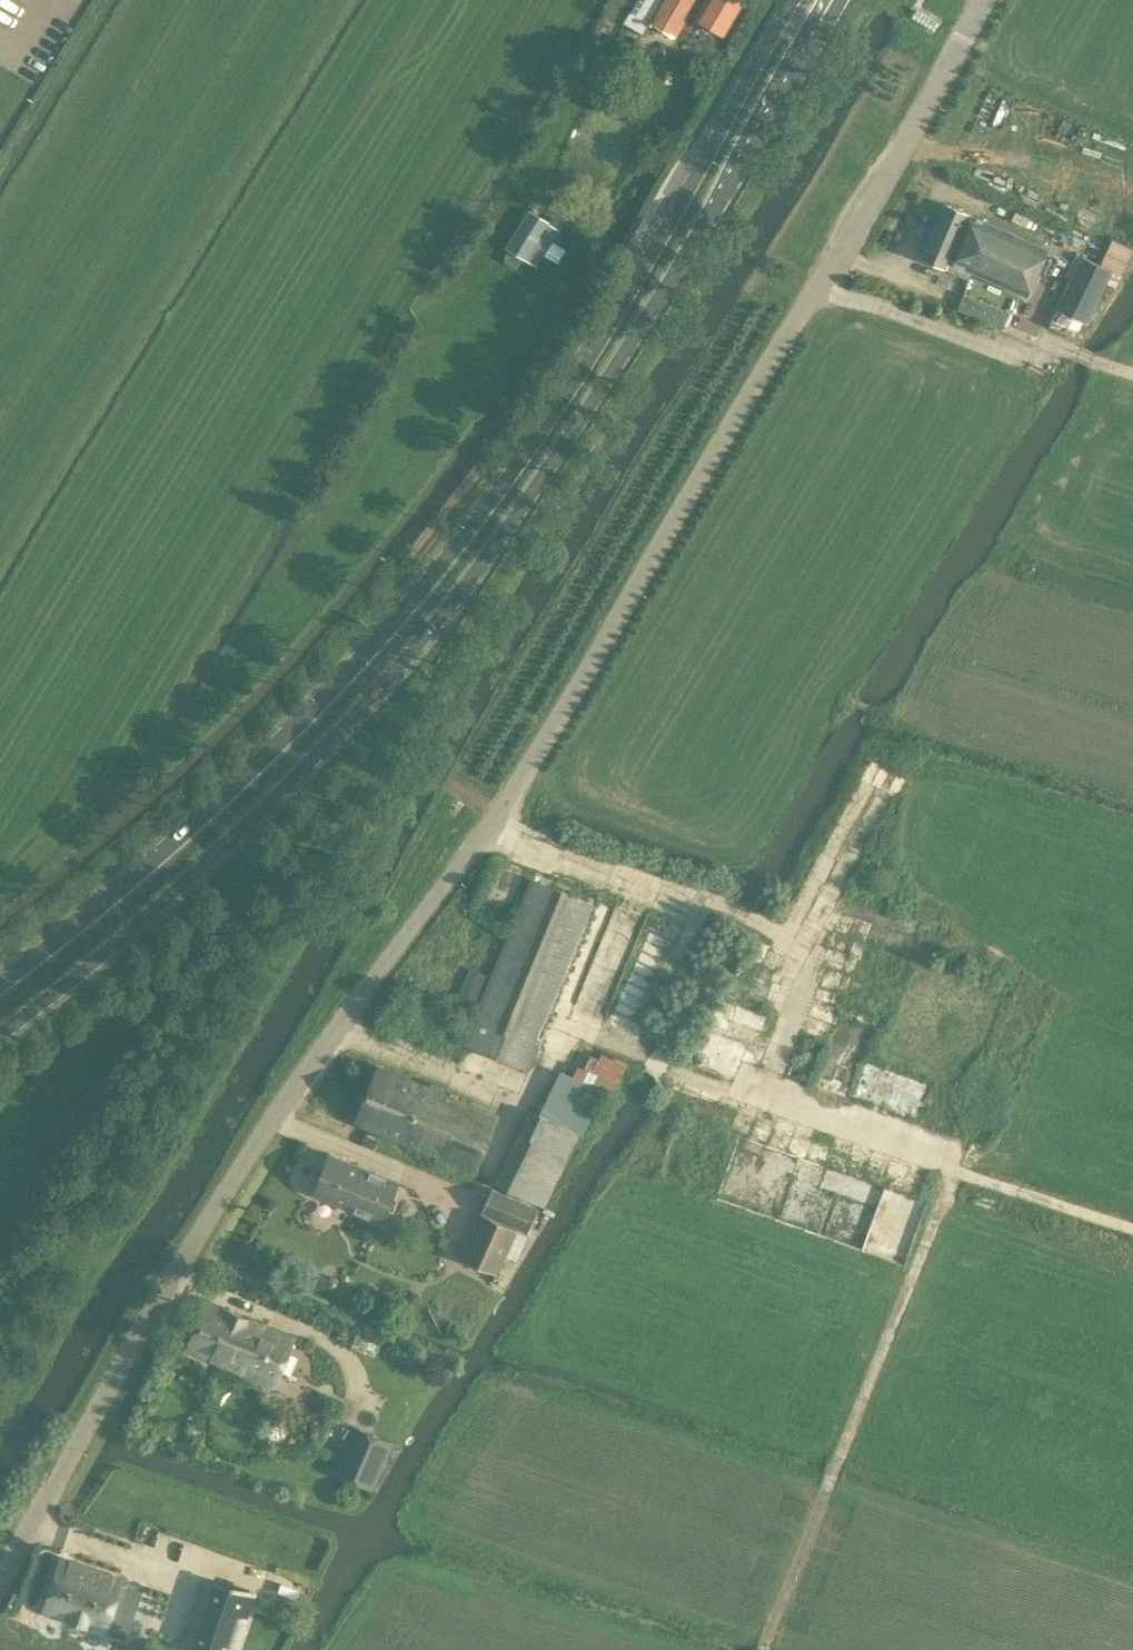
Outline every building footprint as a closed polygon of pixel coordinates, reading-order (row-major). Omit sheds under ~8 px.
[(724,35),(744,1),(742,0),(706,0),(705,1),(703,0),(637,0),(624,23),(642,33),(647,24),(651,26),(653,23),(675,37),(690,13),(696,16),(695,18),(724,35)] [(937,28),(941,18),(916,9),(912,19),(937,28)] [(1027,296),(1048,250),(945,203),(921,257),(968,279),(972,271),(1027,296)] [(550,222),(529,209),(506,247),(526,260),(550,222)] [(1113,239),(1100,264),(1082,255),(1049,326),(1075,338),(1091,304),(1095,306),(1107,281),(1115,285),(1132,249),(1113,239)] [(529,1070),(596,906),(532,879),(464,1043),(529,1070)] [(470,968),(463,983),(480,990),(487,975),(470,968)] [(761,1041),(771,1015),(716,995),(691,1061),(754,1084),(769,1044),(761,1041)] [(804,1033),(828,1046),(844,1016),(820,1003),(804,1033)] [(572,1079),(598,1092),(611,1098),(628,1064),(614,1057),(613,1058),(602,1053),(599,1059),(590,1054),(583,1068),(578,1066),(572,1079)] [(916,1121),(931,1082),(866,1058),(851,1097),(916,1121)] [(354,1123),(379,1133),(475,1172),(498,1116),(377,1066),(354,1123)] [(531,1110),(504,1164),(552,1188),(598,1092),(572,1079),(571,1080),(572,1080),(566,1093),(556,1088),(543,1116),(531,1110)] [(678,1122),(682,1105),(666,1101),(661,1117),(678,1122)] [(717,1200),(866,1248),(892,1169),(742,1121),(717,1200)] [(379,1138),(367,1133),(366,1133),(362,1144),(374,1149),(379,1138)] [(382,1222),(399,1182),(330,1153),(313,1193),(382,1222)] [(552,1188),(504,1164),(495,1183),(543,1206),(552,1188)] [(528,1230),(538,1208),(493,1188),(483,1210),(528,1230)] [(496,1274),(516,1228),(480,1213),(460,1258),(496,1274)] [(335,1279),(332,1278),(329,1279),(327,1283),(328,1286),(331,1288),(335,1287),(337,1285),(337,1281),(335,1279)] [(275,1387),(295,1338),(206,1300),(185,1350),(275,1387)] [(273,1430),(270,1438),(272,1444),(276,1446),(282,1444),(285,1436),(283,1430),(279,1428),(273,1430)] [(348,1441),(334,1472),(371,1488),(384,1457),(348,1441)] [(61,1558),(42,1611),(105,1633),(105,1631),(110,1633),(109,1636),(125,1642),(143,1591),(126,1585),(125,1589),(121,1587),(123,1579),(61,1558)] [(208,1578),(184,1647),(192,1649),(232,1649),(252,1594),(208,1578)]
